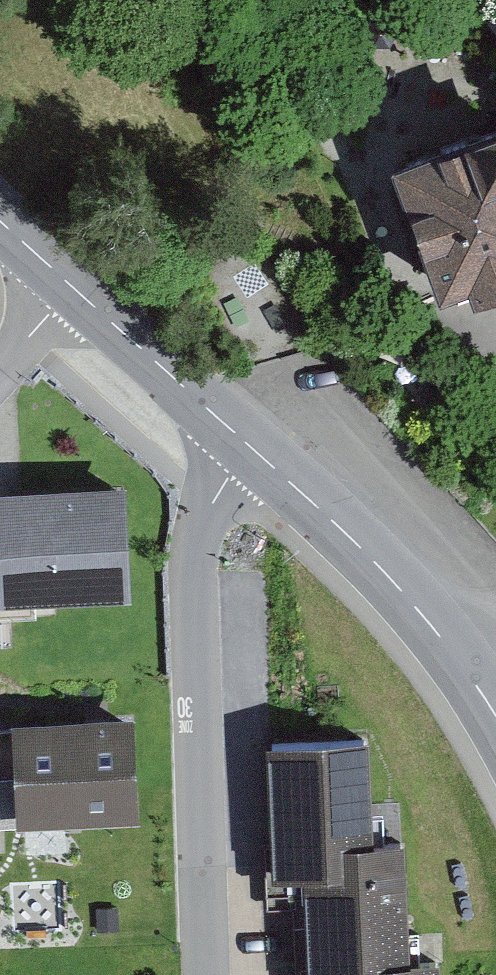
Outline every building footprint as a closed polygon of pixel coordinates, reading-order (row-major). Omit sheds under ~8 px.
[(393,147),(448,293),(495,275),(495,108),(393,147)] [(133,480),(1,487),(6,572),(0,572),(0,645),(22,644),(19,597),(139,591),(133,480)] [(131,711),(10,715),(13,820),(134,817),(131,711)] [(364,744),(255,748),(260,874),(297,871),(328,870),(327,845),(367,844),(364,744)] [(297,871),(301,974),(366,974),(366,967),(416,966),(412,841),(367,844),(327,845),(328,870),(297,871)] [(445,965),(416,966),(366,967),(366,974),(445,974),(445,965)]
